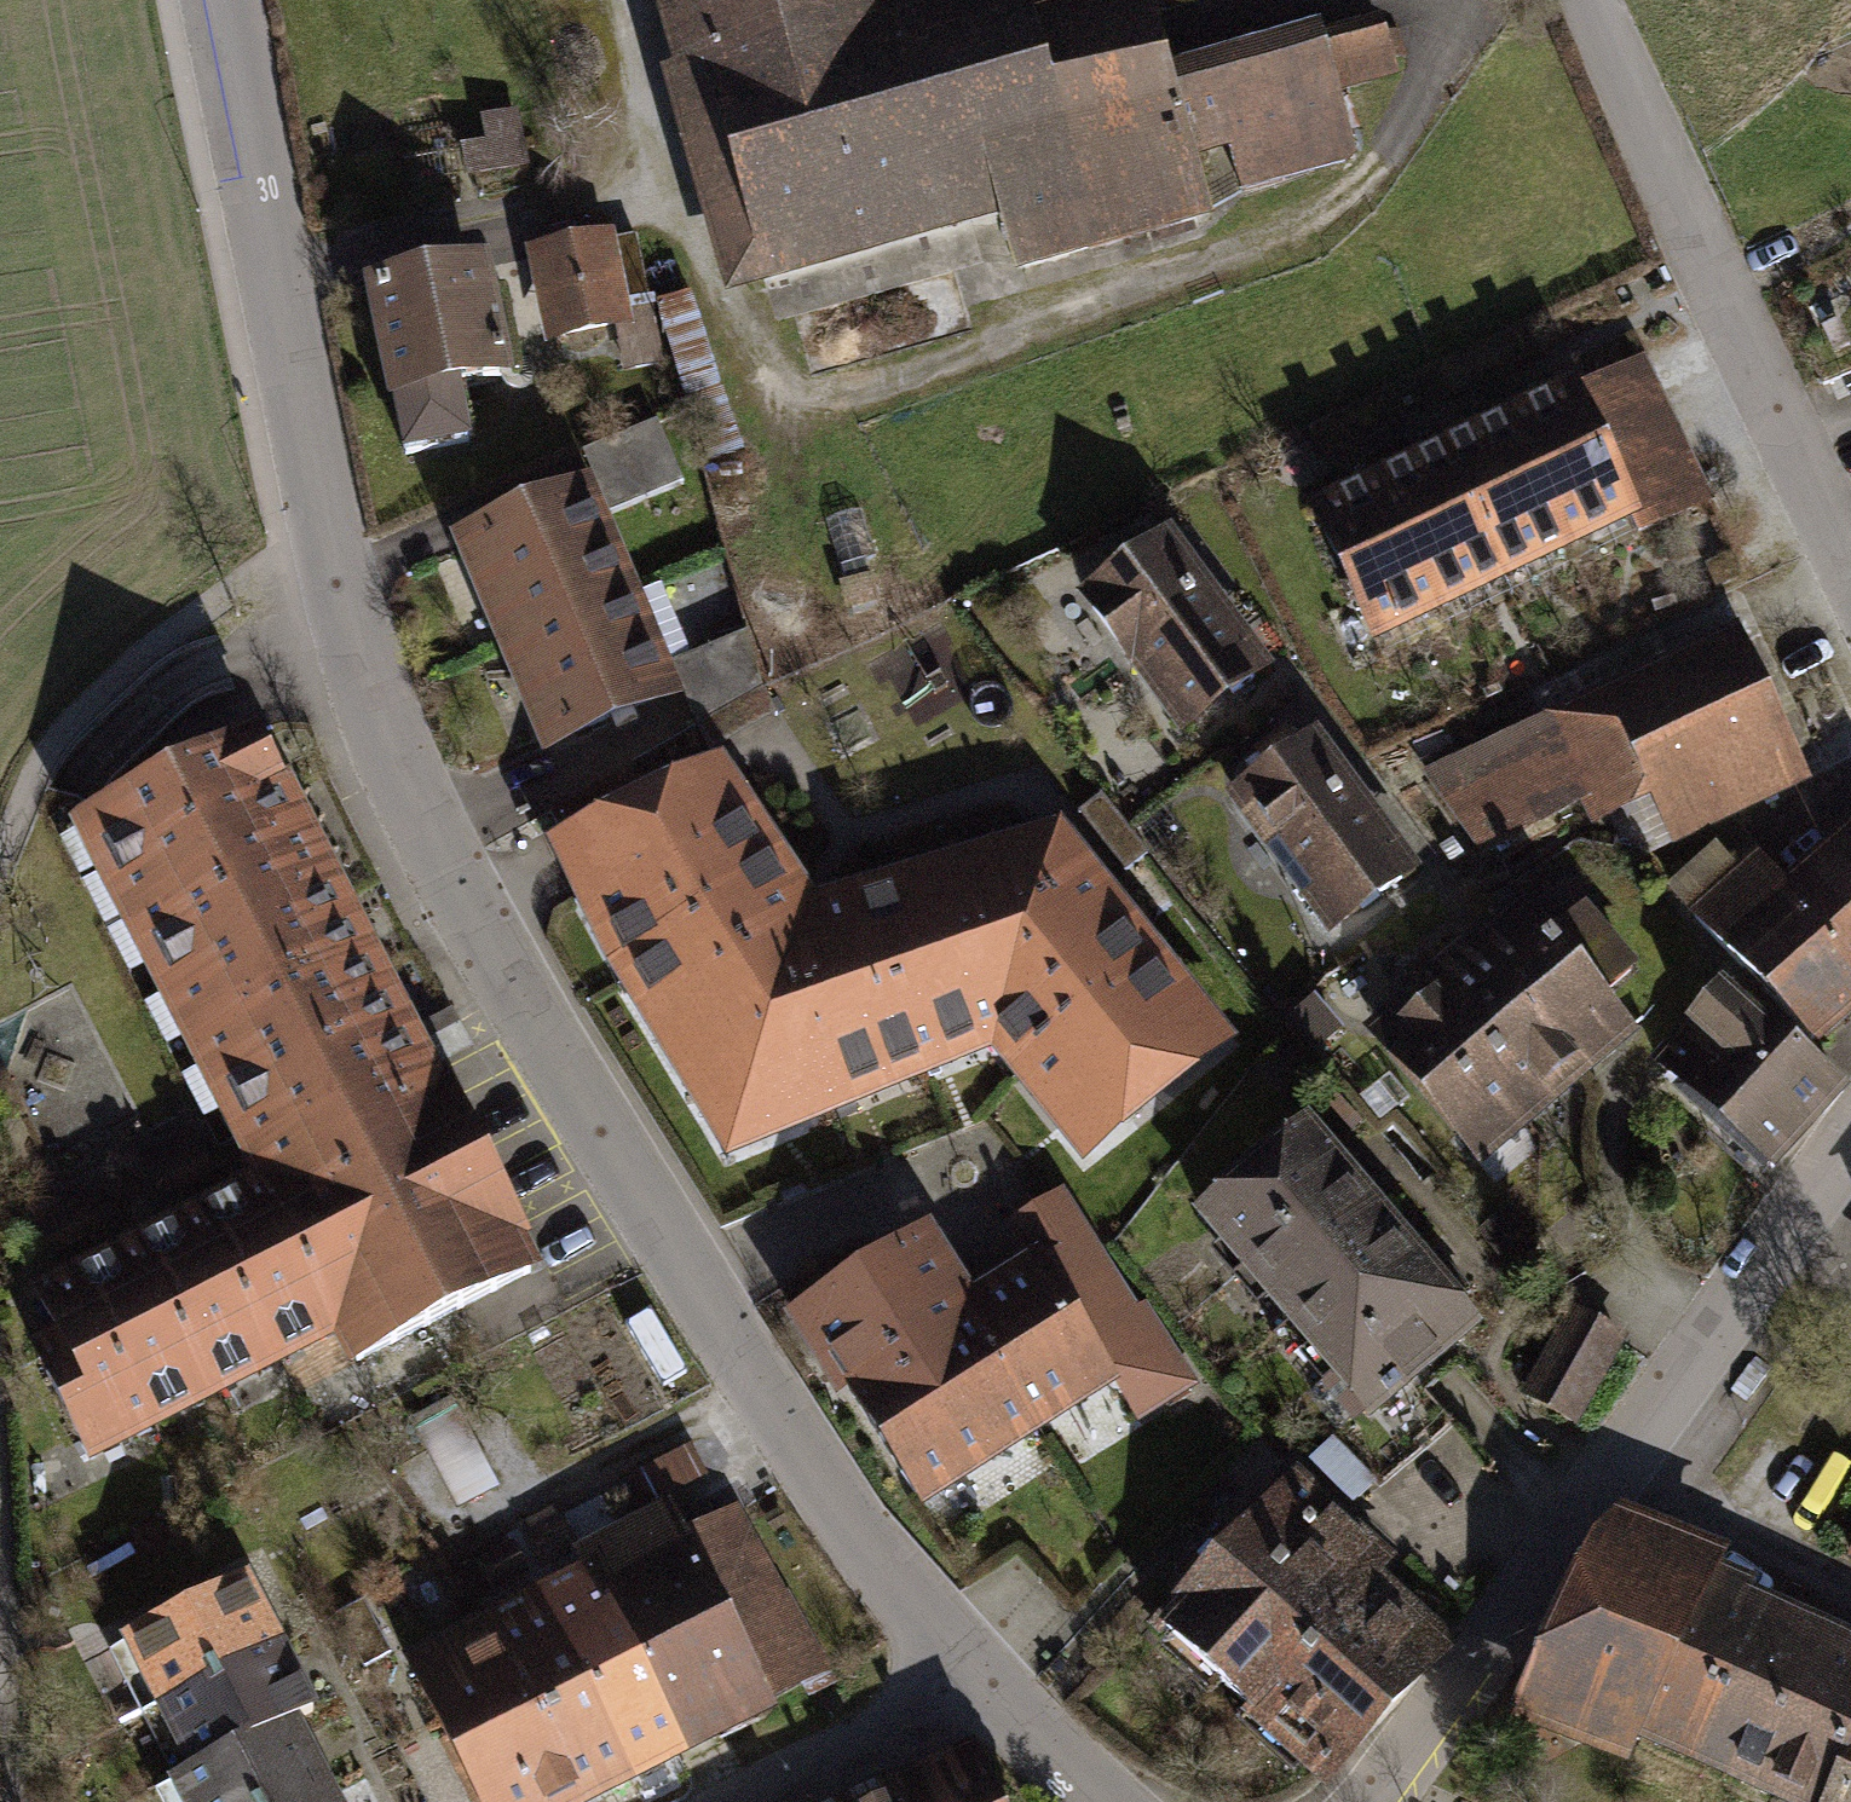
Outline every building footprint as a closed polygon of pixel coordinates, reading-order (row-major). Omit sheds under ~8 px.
[(682,84),(660,90),(726,317),(1003,237),(1019,290),(1218,233),(1211,211),(1364,167),(1346,104),(1406,87),(1390,31),(1327,50),(1323,36),(1175,79),(1152,0),(1134,0),(1034,29),(1025,0),(885,0),(658,0),(682,84)] [(531,188),(520,143),(453,159),(464,204),(531,188)] [(652,301),(638,235),(524,261),(547,360),(638,339),(631,305),(652,301)] [(517,395),(488,274),(365,303),(394,424),(517,395)] [(1655,373),(1590,402),(1654,545),(1657,551),(1722,521),(1655,373)] [(1590,402),(1521,433),(1586,576),(1654,545),(1590,402)] [(1389,407),(1313,442),(1327,471),(1402,436),(1389,407)] [(614,525),(688,493),(661,431),(587,464),(614,525)] [(1521,433),(1451,464),(1516,607),(1586,576),(1521,433)] [(1451,464),(1382,495),(1447,638),(1516,607),(1451,464)] [(502,663),(639,603),(591,494),(454,554),(502,663)] [(1382,495),(1313,527),(1378,670),(1447,638),(1382,495)] [(1278,683),(1172,543),(1083,610),(1189,750),(1278,683)] [(550,771),(687,711),(639,603),(502,663),(550,771)] [(671,666),(701,734),(766,699),(750,631),(671,666)] [(1809,787),(1749,649),(1423,781),(1490,873),(1653,820),(1669,854),(1809,787)] [(1431,886),(1331,745),(1232,814),(1332,955),(1431,886)] [(128,946),(312,853),(262,755),(78,848),(128,946)] [(797,895),(701,757),(537,837),(590,952),(712,1145),(917,1068),(797,895)] [(1039,826),(797,895),(917,1068),(979,1041),(1072,1152),(1211,1035),(1039,826)] [(1850,958),(1850,839),(1792,891),(1850,958)] [(254,1194),(438,1101),(312,853),(128,946),(254,1194)] [(1792,891),(1759,854),(1691,914),(1821,1060),(1850,1034),(1850,958),(1792,891)] [(1545,928),(1527,905),(1491,933),(1607,1079),(1642,1051),(1625,1030),(1660,1003),(1580,901),(1545,928)] [(1607,1079),(1491,933),(1433,979),(1549,1125),(1607,1079)] [(1549,1125),(1433,979),(1359,1037),(1474,1183),(1549,1125)] [(1736,992),(1663,1070),(1779,1177),(1850,1100),(1850,1098),(1736,992)] [(438,1101),(254,1194),(338,1358),(349,1381),(533,1288),(438,1101)] [(1236,1279),(1354,1183),(1312,1132),(1194,1228),(1236,1279)] [(192,1141),(136,1169),(157,1211),(213,1183),(192,1141)] [(1278,1330),(1396,1234),(1354,1183),(1236,1279),(1278,1330)] [(338,1358),(254,1194),(196,1223),(280,1388),(338,1358)] [(1067,1220),(957,1285),(1035,1412),(1146,1345),(1067,1220)] [(280,1388),(196,1223),(137,1253),(221,1417),(280,1388)] [(957,1285),(919,1224),(778,1309),(897,1506),(1035,1412),(957,1285)] [(1320,1382),(1438,1285),(1396,1234),(1278,1330),(1320,1382)] [(221,1417),(137,1253),(79,1283),(162,1447),(221,1417)] [(162,1447),(79,1283),(19,1313),(42,1356),(33,1361),(94,1481),(162,1447)] [(1362,1433),(1481,1337),(1438,1285),(1320,1382),(1362,1433)] [(1574,1426),(1626,1334),(1579,1307),(1527,1400),(1574,1426)] [(1123,1383),(1064,1409),(1086,1459),(1146,1432),(1123,1383)] [(1255,1732),(1384,1583),(1403,1562),(1304,1477),(1157,1647),(1255,1732)] [(685,1542),(669,1513),(572,1565),(580,1580),(685,1777),(722,1758),(782,1726),(773,1711),(831,1680),(741,1513),(685,1542)] [(1725,1793),(1802,1627),(1755,1605),(1761,1592),(1728,1577),(1733,1565),(1625,1515),(1600,1550),(1514,1735),(1634,1791),(1650,1758),(1725,1793)] [(580,1580),(500,1623),(449,1650),(531,1801),(639,1801),(685,1777),(580,1580)] [(1384,1583),(1255,1732),(1331,1797),(1460,1648),(1384,1583)] [(278,1634),(255,1587),(118,1653),(183,1786),(295,1732),(320,1720),(301,1681),(278,1634)] [(1832,1640),(1802,1627),(1725,1793),(1745,1801),(1781,1801),(1815,1729),(1795,1720),(1832,1640)] [(1781,1801),(1841,1801),(1850,1781),(1850,1649),(1832,1640),(1795,1720),(1815,1729),(1781,1801)] [(449,1650),(401,1675),(468,1801),(531,1801),(449,1650)] [(183,1786),(159,1798),(161,1801),(329,1801),(313,1769),(295,1732),(183,1786)] [(982,1760),(946,1776),(899,1798),(901,1801),(1001,1801),(982,1760)] [(1841,1801),(1850,1801),(1850,1781),(1841,1801)]
